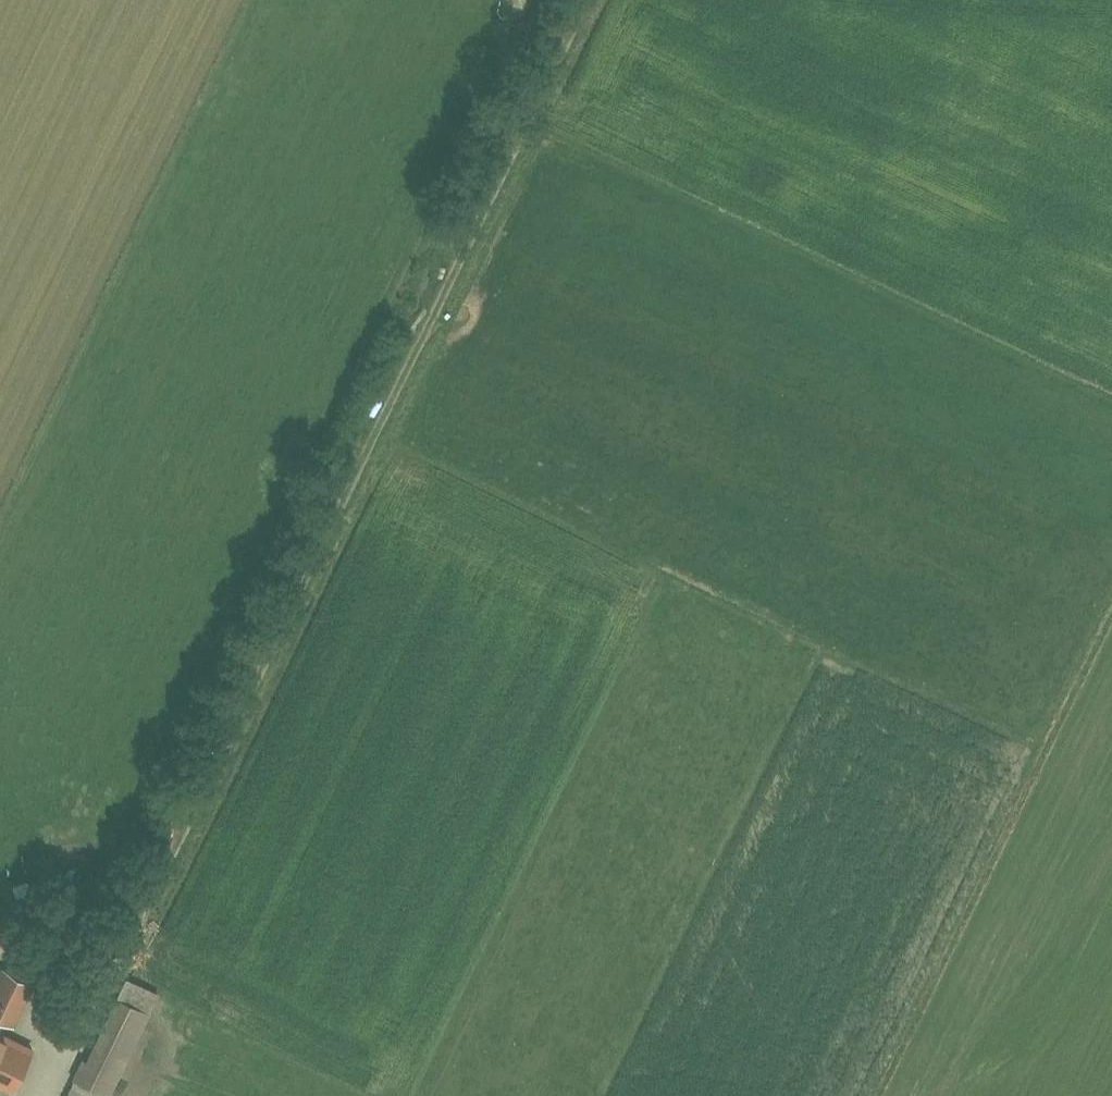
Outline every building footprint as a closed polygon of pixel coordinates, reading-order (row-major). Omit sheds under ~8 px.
[(7,953),(0,968),(0,1003),(11,1009),(32,965),(7,953)] [(143,1026),(165,979),(131,963),(92,1046),(87,1044),(78,1064),(80,1065),(101,1075),(116,1082),(143,1026)] [(0,1019),(0,1069),(17,1077),(37,1037),(0,1019)] [(101,1075),(80,1065),(71,1084),(67,1092),(76,1095),(91,1095),(101,1075)]
